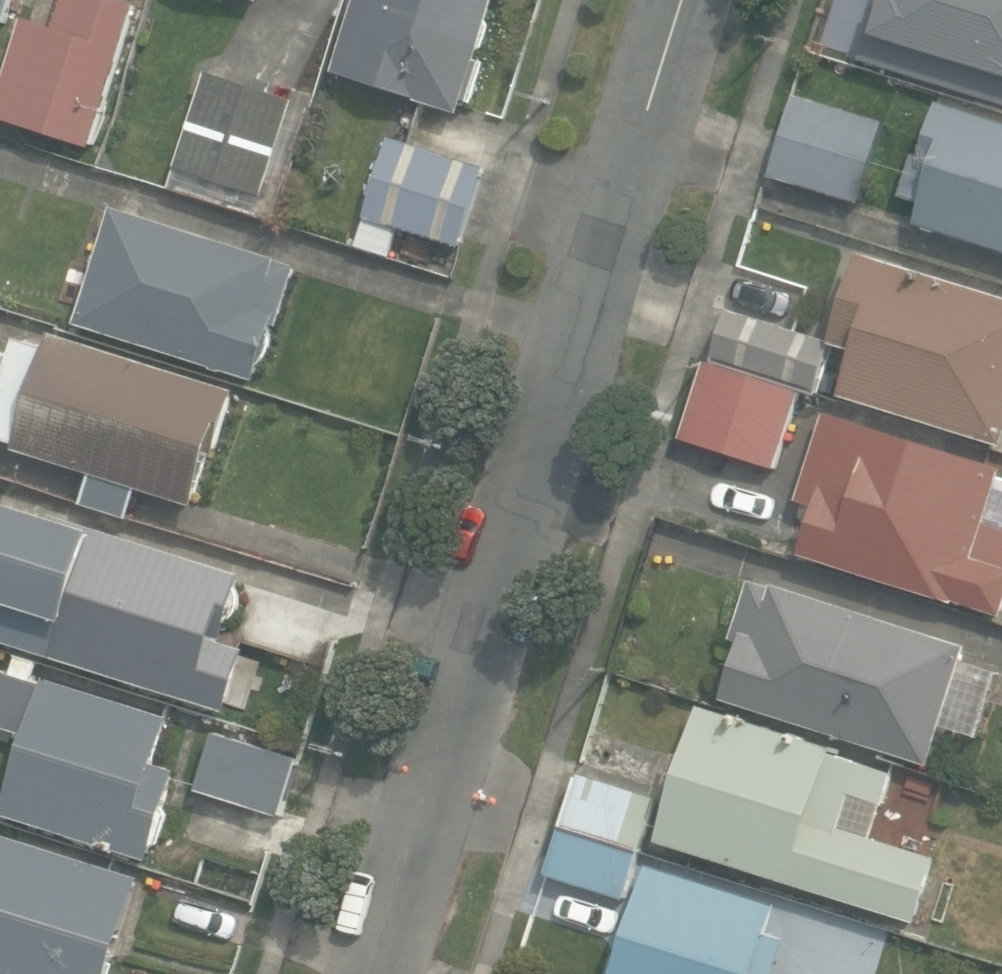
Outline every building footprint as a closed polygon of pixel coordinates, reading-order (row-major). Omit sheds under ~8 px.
[(25,16),(0,92),(0,114),(89,143),(136,0),(61,0),(53,25),(25,16)] [(4,20),(10,0),(0,0),(0,19),(4,20)] [(458,110),(463,96),(472,99),(484,60),(476,58),(479,49),(483,47),(491,24),(487,20),(493,0),(353,0),(331,70),(458,110)] [(871,31),(1001,72),(1001,0),(880,0),(871,31)] [(263,87),(207,69),(168,186),(274,221),(317,93),(297,86),(293,97),(276,92),(279,84),(265,80),(263,87)] [(887,119),(794,92),(768,174),(863,203),(887,119)] [(937,99),(916,166),(929,170),(912,224),(1001,252),(1001,119),(937,99)] [(462,245),(486,166),(391,137),(364,215),(462,245)] [(111,203),(74,322),(213,365),(212,366),(222,370),(223,369),(254,378),(259,361),(264,358),(267,353),(270,348),(272,342),(273,337),(273,330),(271,326),(273,321),(278,323),(298,263),(279,258),(279,255),(111,203)] [(837,393),(1001,444),(1001,443),(1001,295),(858,251),(831,339),(831,341),(851,347),(837,393)] [(831,341),(831,339),(729,307),(713,360),(802,388),(815,392),(831,341)] [(15,332),(0,380),(0,438),(15,442),(13,448),(195,502),(208,450),(215,453),(236,386),(50,328),(45,342),(15,332)] [(802,388),(713,360),(704,357),(679,437),(777,467),(802,388)] [(795,498),(813,503),(798,552),(954,602),(956,598),(1001,614),(1001,613),(1001,476),(1000,475),(1001,467),(1001,465),(825,407),(795,498)] [(240,572),(0,498),(0,640),(225,710),(227,702),(247,707),(261,660),(243,655),(246,647),(221,638),(227,620),(232,617),(237,612),(240,608),(241,601),(240,594),(238,588),(237,584),(240,572)] [(737,640),(719,697),(881,749),(879,755),(907,765),(909,758),(929,764),(942,724),(976,734),(996,669),(962,658),(966,643),(772,580),(771,585),(749,578),(729,637),(737,640)] [(147,858),(151,844),(158,843),(167,815),(164,805),(176,769),(153,761),(169,712),(45,674),(43,680),(33,677),(38,660),(16,654),(11,670),(1,667),(0,671),(0,725),(23,732),(1,812),(147,858)] [(699,703),(655,839),(915,921),(936,854),(873,836),(893,771),(831,751),(833,745),(699,703)] [(196,789),(281,815),(299,757),(213,729),(196,789)] [(655,795),(575,771),(560,823),(639,847),(655,795)] [(639,847),(560,823),(545,873),(624,897),(639,847)] [(142,873),(0,828),(0,973),(110,973),(142,873)] [(648,862),(612,973),(773,973),(784,937),(766,931),(775,903),(648,862)]
